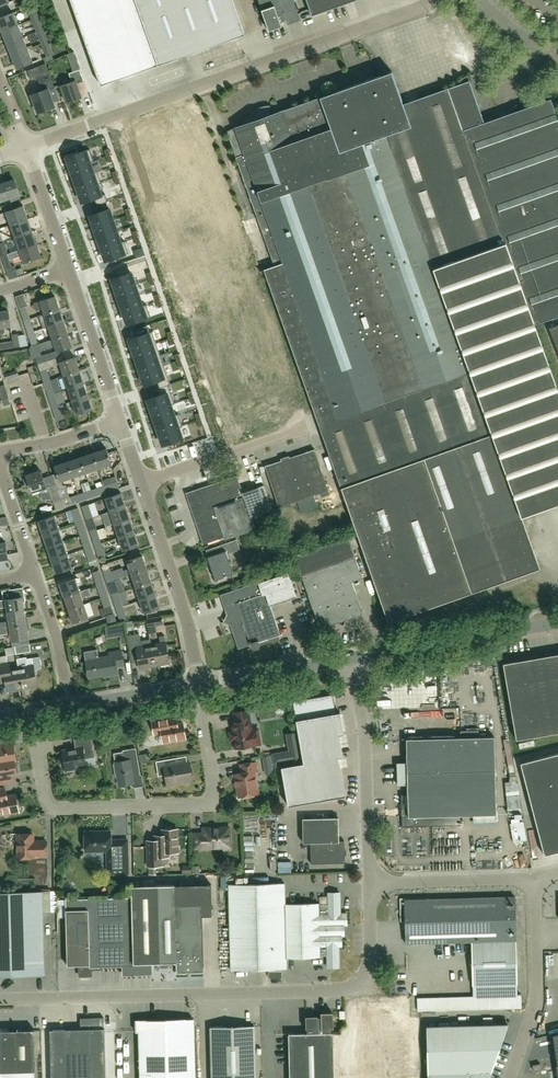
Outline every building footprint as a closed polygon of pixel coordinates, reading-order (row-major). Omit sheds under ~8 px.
[(101,85),(158,65),(245,34),(232,0),(70,0),(101,85)] [(264,13),(263,14),(269,31),(282,26),(280,21),(299,14),(294,0),(259,0),(264,13)] [(312,15),(355,0),(307,0),(312,15)] [(32,19),(39,17),(34,4),(27,7),(32,19)] [(18,25),(13,12),(0,17),(0,27),(2,31),(18,25)] [(37,32),(44,29),(39,17),(32,19),(37,32)] [(7,44),(23,37),(18,25),(2,31),(7,44)] [(41,44),(49,41),(44,29),(37,32),(41,44)] [(23,37),(7,44),(11,56),(28,49),(23,37)] [(49,41),(41,44),(46,57),(44,58),(45,63),(54,59),(52,55),(54,54),(49,41)] [(452,59),(455,65),(484,52),(481,46),(452,59)] [(28,49),(11,56),(16,68),(33,62),(28,49)] [(55,87),(47,66),(47,64),(27,71),(30,80),(38,77),(43,90),(32,94),(38,112),(55,106),(49,89),(55,87)] [(66,102),(74,99),(76,101),(80,99),(81,97),(76,83),(84,81),(80,69),(69,73),(72,82),(61,85),(66,102)] [(228,133),(275,265),(264,269),(391,622),(542,567),(524,515),(435,268),(507,242),(537,323),(557,316),(557,118),(551,98),(485,121),(469,80),(404,103),(392,71),(281,110),(282,113),(268,118),(228,133)] [(90,149),(66,157),(70,169),(94,161),(90,149)] [(94,161),(70,169),(74,180),(98,172),(94,161)] [(98,172),(74,180),(78,191),(101,183),(98,172)] [(19,194),(14,179),(0,184),(0,200),(19,194)] [(101,183),(78,191),(82,203),(106,195),(101,183)] [(225,208),(237,205),(233,188),(217,192),(219,198),(222,197),(225,208)] [(191,206),(195,218),(207,214),(203,202),(191,206)] [(6,212),(10,225),(28,218),(23,205),(6,212)] [(113,207),(90,216),(94,227),(117,219),(113,207)] [(28,218),(10,225),(15,237),(32,231),(28,218)] [(117,219),(94,227),(97,238),(117,232),(121,230),(117,219)] [(19,250),(37,244),(32,231),(15,237),(18,248),(7,252),(8,254),(19,250)] [(121,243),(117,232),(97,238),(101,249),(121,243)] [(7,252),(4,241),(0,243),(0,251),(2,256),(8,254),(7,252)] [(121,243),(101,249),(105,261),(129,253),(125,242),(121,243)] [(263,242),(258,243),(263,256),(267,254),(263,242)] [(435,268),(524,515),(557,503),(557,383),(537,323),(507,242),(435,268)] [(19,250),(8,254),(10,258),(10,260),(21,256),(24,263),(42,257),(37,244),(19,250)] [(10,258),(8,254),(2,256),(6,267),(12,265),(10,260),(10,258)] [(135,271),(111,279),(115,290),(139,282),(135,271)] [(139,282),(115,290),(119,302),(143,293),(139,282)] [(143,293),(119,302),(123,313),(147,305),(143,293)] [(44,314),(59,309),(55,297),(34,304),(36,310),(42,308),(44,314)] [(147,305),(123,313),(127,324),(151,316),(147,305)] [(24,321),(30,319),(30,318),(32,318),(30,311),(28,311),(26,306),(20,308),(24,321)] [(49,326),(64,321),(59,309),(44,314),(49,326)] [(5,333),(4,327),(11,326),(9,310),(0,312),(0,333),(5,333)] [(24,321),(28,333),(35,331),(30,319),(24,321)] [(64,321),(49,326),(53,339),(68,334),(64,321)] [(549,327),(557,351),(557,323),(549,327)] [(35,331),(28,333),(32,346),(39,344),(35,331)] [(152,331),(129,339),(133,351),(156,343),(152,331)] [(21,346),(19,334),(19,333),(12,334),(13,341),(1,343),(2,349),(21,346)] [(68,334),(53,339),(44,342),(46,348),(55,345),(57,352),(73,347),(68,334)] [(137,362),(160,354),(156,343),(133,351),(137,362)] [(38,363),(51,359),(49,353),(43,355),(39,344),(32,346),(38,363)] [(160,354),(137,362),(140,373),(164,365),(160,354)] [(64,376),(80,370),(75,357),(59,362),(64,376)] [(51,359),(38,363),(44,382),(51,380),(49,375),(52,374),(50,367),(54,366),(51,359)] [(164,365),(140,373),(144,385),(168,377),(164,365)] [(68,389),(84,383),(80,370),(64,376),(68,389)] [(64,378),(55,379),(56,386),(65,385),(64,378)] [(51,380),(44,382),(48,395),(55,393),(51,380)] [(84,383),(68,389),(72,402),(88,396),(84,383)] [(9,397),(5,384),(0,386),(0,395),(2,399),(9,397)] [(55,393),(48,395),(52,408),(59,406),(64,404),(60,391),(55,393)] [(171,391),(147,399),(151,411),(175,403),(171,391)] [(88,396),(72,402),(76,415),(92,409),(88,396)] [(4,406),(11,404),(9,397),(2,399),(4,406)] [(175,403),(151,411),(155,422),(178,414),(175,403)] [(59,406),(52,408),(57,421),(64,419),(59,406)] [(178,414),(155,422),(159,433),(182,425),(178,414)] [(182,425),(159,433),(163,445),(186,437),(182,425)] [(93,452),(98,468),(111,464),(106,448),(93,452)] [(310,486),(313,496),(329,491),(315,449),(284,459),(294,491),(310,486)] [(80,457),(86,473),(98,468),(93,452),(80,457)] [(67,461),(73,477),(86,473),(80,457),(67,461)] [(279,507),(313,496),(310,486),(294,491),(284,459),(265,465),(279,507)] [(60,481),(73,477),(67,461),(54,466),(60,481)] [(31,492),(46,487),(41,470),(35,472),(34,470),(22,473),(25,484),(29,483),(31,492)] [(249,503),(246,495),(244,496),(237,475),(227,478),(228,482),(226,483),(234,508),(249,503)] [(104,486),(106,492),(120,488),(116,476),(103,480),(105,485),(104,486)] [(260,490),(246,495),(249,503),(234,508),(226,483),(203,491),(214,525),(210,526),(209,524),(207,525),(206,523),(200,525),(197,526),(203,544),(224,537),(225,539),(256,529),(252,516),(267,511),(260,490)] [(55,484),(48,486),(56,509),(63,507),(57,488),(55,484)] [(57,488),(63,507),(81,501),(79,494),(70,497),(66,485),(63,486),(57,488)] [(91,490),(94,496),(106,492),(104,486),(91,490)] [(94,496),(91,490),(79,494),(81,501),(94,496)] [(214,525),(203,491),(192,494),(196,506),(194,507),(200,525),(206,523),(207,525),(209,524),(210,526),(214,525)] [(109,511),(126,506),(121,492),(105,497),(109,511)] [(86,519),(93,517),(89,504),(82,506),(86,519)] [(126,506),(109,511),(114,524),(130,518),(126,506)] [(76,522),(83,520),(79,507),(72,510),(76,522)] [(43,533),(59,528),(54,515),(38,520),(43,533)] [(93,517),(86,519),(90,532),(97,530),(93,517)] [(130,518),(114,524),(118,537),(134,531),(130,518)] [(80,535),(87,533),(83,520),(76,522),(78,529),(80,535)] [(43,533),(47,546),(63,541),(59,528),(43,533)] [(107,528),(100,530),(102,539),(108,538),(107,528)] [(97,530),(90,532),(95,545),(101,543),(97,530)] [(134,531),(118,537),(123,550),(139,545),(134,531)] [(81,536),(85,548),(91,546),(87,533),(80,535),(81,536)] [(352,581),(362,578),(348,536),(294,554),(308,596),(310,595),(320,626),(338,620),(338,622),(341,623),(344,622),(345,620),(344,618),(362,612),(352,581)] [(227,554),(240,549),(237,539),(219,545),(221,552),(207,557),(215,580),(234,574),(227,554)] [(63,541),(47,546),(52,559),(68,554),(63,541)] [(101,543),(95,545),(99,558),(106,556),(101,543)] [(91,546),(85,548),(89,562),(96,559),(91,546)] [(68,554),(52,559),(56,572),(72,567),(68,554)] [(125,576),(130,574),(147,568),(142,555),(126,560),(129,568),(123,570),(125,576)] [(107,582),(114,579),(110,566),(103,569),(107,582)] [(135,587),(151,581),(147,568),(130,574),(135,587)] [(97,585),(104,583),(100,570),(93,572),(97,585)] [(262,580),(220,595),(224,607),(227,614),(228,618),(230,619),(232,618),(241,643),(249,641),(250,644),(251,646),(252,647),(253,648),(254,648),(255,648),(256,648),(257,648),(257,647),(258,646),(259,646),(259,645),(259,644),(259,643),(259,642),(278,635),(281,634),(281,633),(280,634),(270,604),(296,596),(296,595),(288,572),(262,580)] [(64,596),(80,591),(75,577),(59,583),(64,596)] [(112,595),(124,590),(125,590),(121,578),(114,581),(114,579),(107,582),(112,595)] [(139,599),(155,594),(151,581),(135,587),(139,599)] [(101,598),(109,596),(104,583),(97,585),(101,598)] [(80,591),(64,596),(69,609),(85,603),(82,597),(92,594),(90,588),(80,591)] [(128,603),(126,599),(124,590),(112,595),(116,607),(122,605),(128,603)] [(160,607),(155,594),(139,599),(144,613),(160,607)] [(114,613),(109,596),(101,598),(104,608),(101,609),(104,617),(107,616),(107,615),(114,613)] [(5,599),(0,600),(0,608),(6,607),(7,613),(24,611),(22,597),(5,599)] [(73,622),(89,616),(85,603),(69,609),(73,622)] [(127,618),(122,605),(116,607),(120,621),(127,618)] [(7,613),(8,621),(0,622),(0,628),(27,624),(24,611),(7,613)] [(107,615),(107,616),(109,623),(117,621),(114,613),(107,615)] [(149,627),(162,624),(161,616),(147,619),(149,627)] [(27,624),(0,628),(0,635),(10,633),(12,641),(29,638),(27,624)] [(139,633),(128,635),(130,650),(136,649),(140,668),(155,665),(151,644),(150,639),(141,641),(139,633)] [(160,643),(151,644),(155,665),(169,663),(165,635),(159,636),(160,643)] [(31,652),(30,644),(15,646),(16,654),(31,652)] [(97,649),(84,651),(89,676),(104,674),(104,676),(118,673),(117,666),(124,665),(122,650),(109,652),(109,655),(99,657),(97,649)] [(557,732),(557,654),(504,663),(517,739),(557,732)] [(7,656),(0,657),(0,682),(6,681),(7,691),(23,688),(19,668),(9,669),(7,656)] [(19,668),(23,688),(37,686),(35,674),(37,674),(36,669),(42,668),(40,657),(27,659),(28,666),(19,668)] [(298,733),(304,763),(281,767),(287,806),(288,806),(346,796),(345,793),(343,794),(337,757),(339,757),(343,756),(343,754),(341,754),(338,735),(339,735),(344,734),(343,731),(341,732),(339,715),(341,715),(340,712),(336,713),(333,695),(293,702),(298,733)] [(231,723),(233,731),(229,732),(231,740),(234,739),(236,748),(254,745),(253,743),(257,742),(255,731),(252,732),(248,710),(234,712),(235,722),(231,723)] [(163,742),(185,738),(182,722),(177,723),(176,716),(152,720),(154,734),(162,733),(163,742)] [(407,794),(401,794),(402,816),(402,826),(460,825),(460,815),(473,815),(496,814),(494,736),(478,737),(478,730),(460,731),(461,737),(406,739),(407,761),(407,784),(407,794)] [(298,733),(287,735),(290,751),(273,754),(275,768),(281,767),(304,763),(298,733)] [(85,759),(95,757),(91,735),(74,738),(75,748),(62,750),(66,772),(75,771),(74,769),(86,767),(85,759)] [(16,759),(13,745),(9,746),(8,738),(0,739),(0,762),(16,759)] [(115,762),(115,764),(113,764),(115,777),(118,777),(119,786),(134,783),(133,777),(140,776),(136,748),(123,750),(124,760),(115,762)] [(520,763),(544,855),(557,851),(557,753),(520,763)] [(264,773),(272,772),(270,755),(261,757),(264,773)] [(189,762),(187,763),(178,764),(177,758),(156,761),(157,769),(164,767),(167,784),(192,780),(189,762)] [(14,781),(12,774),(19,773),(18,766),(15,766),(14,760),(16,759),(0,762),(0,784),(14,781)] [(239,797),(258,793),(254,771),(257,771),(256,762),(241,764),(242,773),(233,774),(234,779),(236,778),(239,797)] [(18,812),(15,795),(4,796),(3,788),(0,788),(0,815),(18,812)] [(311,863),(345,863),(344,841),(339,841),(338,817),(302,818),(303,843),(310,843),(311,863)] [(160,857),(168,857),(168,852),(178,852),(177,829),(173,829),(172,827),(165,827),(164,829),(162,829),(162,836),(154,836),(154,840),(147,840),(147,865),(161,865),(160,857)] [(230,847),(229,827),(203,828),(203,833),(194,834),(195,848),(230,847)] [(127,840),(111,840),(110,831),(85,832),(85,851),(107,851),(107,858),(108,873),(128,873),(127,840)] [(33,855),(47,855),(46,841),(33,841),(33,834),(17,835),(18,858),(34,857),(33,855)] [(294,862),(281,863),(281,874),(294,873),(294,862)] [(341,925),(347,925),(346,913),(340,913),(340,892),(328,893),(328,905),(319,905),(319,903),(285,904),(284,883),(229,885),(231,970),(287,968),(287,958),(320,957),(320,955),(327,954),(328,967),(339,967),(339,946),(341,946),(341,925)] [(131,897),(65,899),(66,918),(67,966),(78,965),(78,974),(90,974),(90,965),(124,964),(125,973),(152,972),(152,963),(161,963),(161,965),(168,965),(168,963),(176,962),(177,971),(177,972),(204,971),(202,915),(212,915),(211,884),(175,885),(159,885),(131,886),(131,897)] [(45,975),(42,891),(0,892),(0,976),(45,975)] [(400,921),(405,921),(406,943),(471,941),(473,985),(517,984),(515,896),(404,899),(405,915),(400,916),(400,921)] [(10,990),(12,983),(1,980),(0,984),(0,986),(10,990)] [(517,984),(473,985),(473,996),(417,998),(417,1011),(522,1008),(521,994),(518,995),(517,984)] [(360,1028),(362,1073),(411,1070),(410,1050),(401,1050),(401,1035),(404,1035),(403,1026),(397,1026),(396,1009),(374,1011),(375,1027),(360,1028)] [(333,1032),(332,1032),(332,1028),(333,1028),(333,1013),(322,1013),(322,1017),(318,1017),(318,1016),(306,1016),(306,1029),(307,1029),(307,1033),(289,1034),(290,1077),(334,1077),(333,1032)] [(51,1063),(51,1077),(106,1077),(104,1028),(103,1017),(80,1018),(80,1029),(50,1030),(51,1063)] [(138,1020),(140,1077),(196,1077),(194,1019),(138,1020)] [(428,1074),(428,1077),(489,1077),(508,1024),(427,1026),(428,1074)] [(212,1077),(256,1077),(254,1026),(211,1027),(212,1077)] [(35,1030),(18,1030),(18,1028),(18,1027),(17,1032),(0,1029),(0,1032),(0,1077),(36,1077),(35,1030)]
